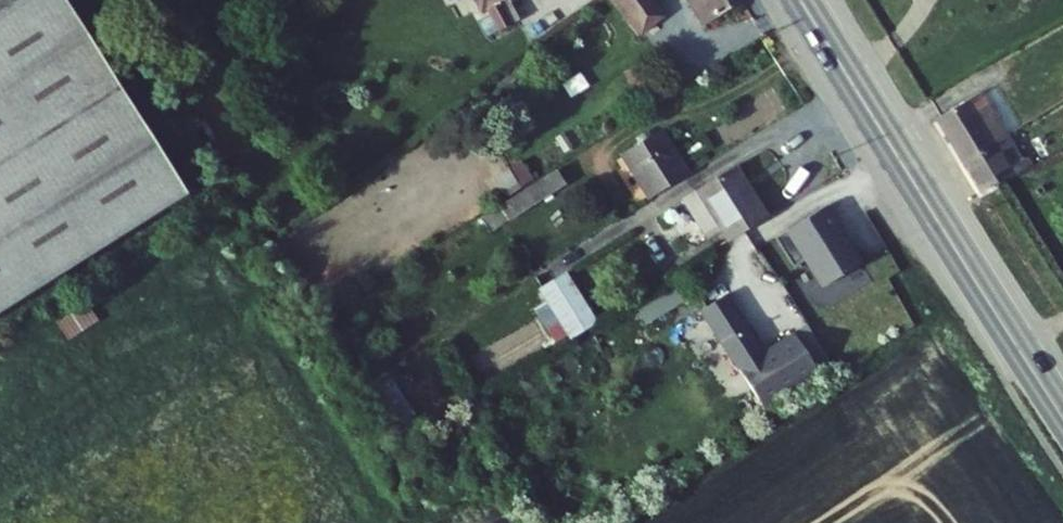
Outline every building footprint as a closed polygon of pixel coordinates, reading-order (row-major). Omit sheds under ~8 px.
[(44,0),(0,0),(0,269),(159,161),(62,0),(44,0)] [(510,0),(474,0),(481,11),(479,18),(487,32),(495,34),(522,18),(510,0)] [(522,18),(527,14),(522,6),(519,0),(510,0),(522,18)] [(640,42),(662,27),(647,2),(649,0),(623,0),(615,6),(640,42)] [(711,35),(744,11),(737,0),(686,0),(711,35)] [(675,78),(683,92),(712,74),(704,60),(675,78)] [(936,112),(963,159),(1007,131),(982,87),(936,112)] [(1027,166),(1007,131),(963,159),(980,188),(1027,166)] [(550,148),(526,155),(534,179),(558,171),(550,148)] [(613,172),(642,220),(681,196),(652,148),(613,172)] [(0,269),(0,319),(187,206),(159,161),(0,269)] [(723,244),(731,257),(770,233),(737,177),(684,211),(709,252),(723,244)] [(493,224),(501,236),(561,200),(552,187),(493,224)] [(846,246),(830,221),(779,252),(798,282),(809,275),(826,302),(866,278),(853,257),(851,258),(844,247),(846,246)] [(540,289),(569,342),(599,325),(570,272),(540,289)] [(646,327),(692,301),(680,281),(635,306),(646,327)] [(67,340),(98,325),(90,307),(58,322),(67,340)] [(706,324),(766,421),(822,387),(798,349),(768,368),(731,309),(706,324)] [(389,441),(419,427),(390,366),(360,379),(389,441)]
